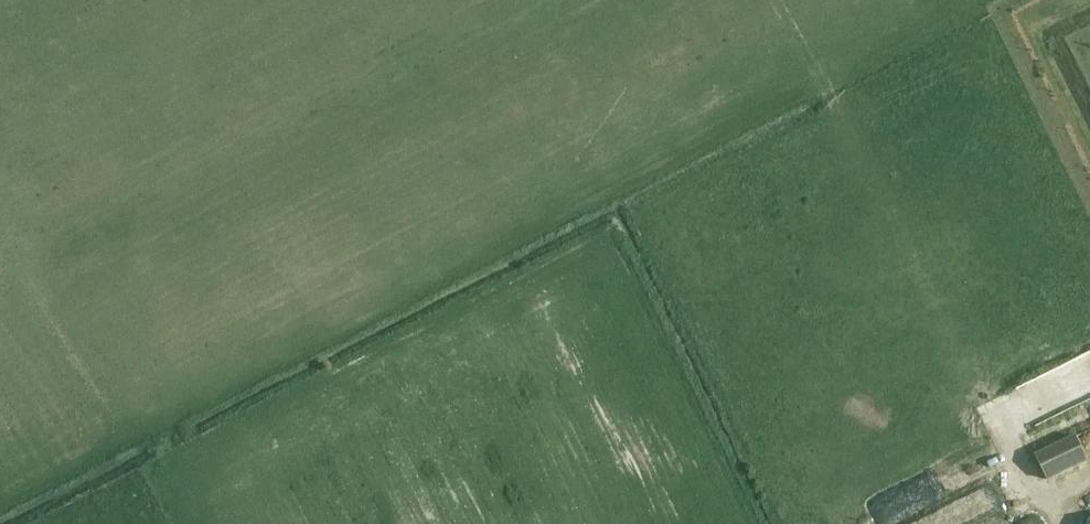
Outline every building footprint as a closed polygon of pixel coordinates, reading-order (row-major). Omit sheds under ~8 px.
[(1035,456),(1047,480),(1087,461),(1075,436),(1035,456)]
